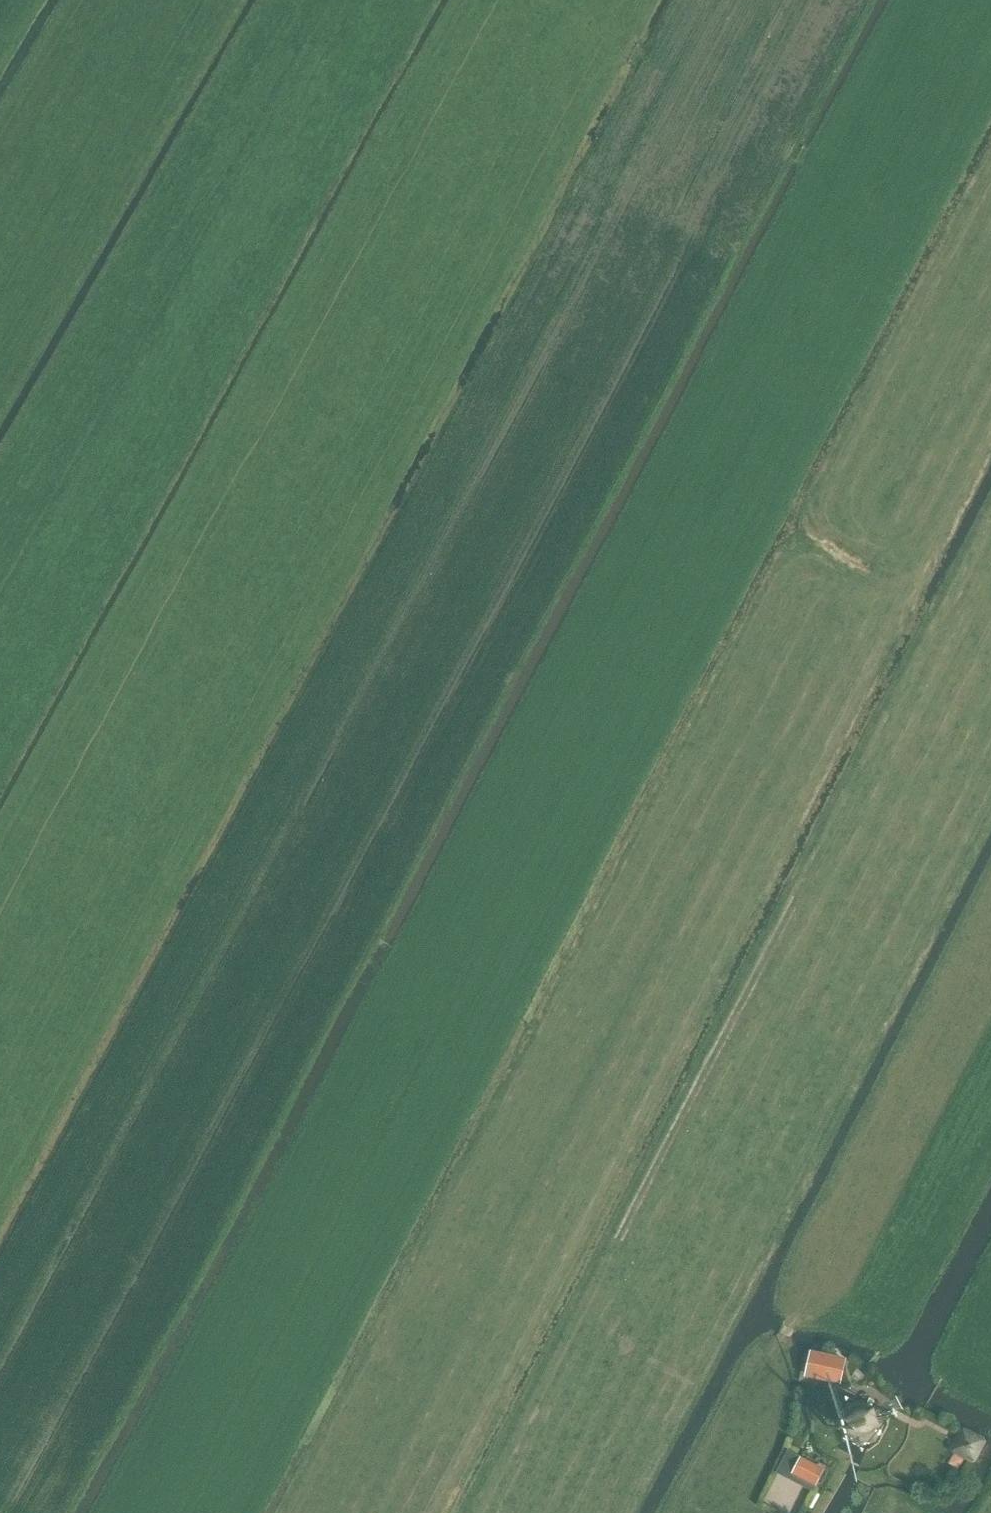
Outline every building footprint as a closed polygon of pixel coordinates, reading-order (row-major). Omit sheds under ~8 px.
[(812,1353),(807,1375),(840,1382),(845,1360),(812,1353)] [(843,1438),(858,1445),(874,1441),(883,1425),(878,1409),(862,1401),(846,1407),(839,1421),(843,1438)] [(963,1431),(953,1449),(973,1460),(983,1441),(963,1431)] [(794,1473),(815,1484),(822,1470),(801,1459),(794,1473)]
